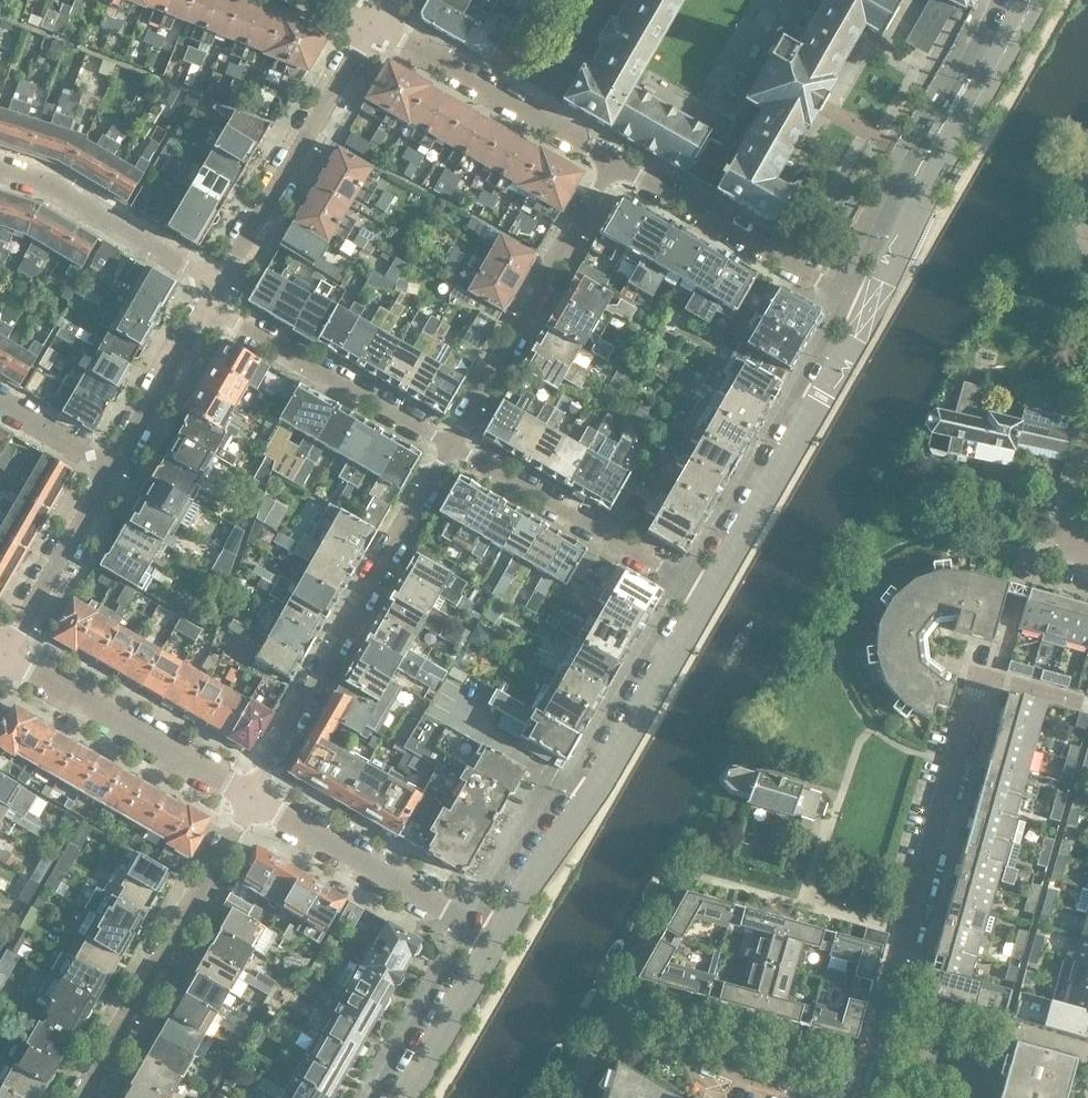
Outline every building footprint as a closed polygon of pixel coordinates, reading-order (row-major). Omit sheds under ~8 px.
[(107,6),(120,11),(124,0),(110,0),(107,6)] [(133,4),(145,9),(148,0),(124,0),(120,11),(129,15),(133,4)] [(145,9),(146,9),(147,7),(154,10),(148,22),(162,28),(173,0),(148,0),(145,9)] [(162,28),(170,31),(175,18),(188,23),(197,0),(173,0),(162,28)] [(188,23),(194,26),(189,38),(203,44),(220,0),(197,0),(188,23)] [(238,0),(220,0),(203,44),(211,47),(216,35),(228,39),(243,2),(238,0)] [(435,0),(428,0),(420,14),(422,21),(463,45),(475,23),(468,19),(435,0)] [(468,19),(474,8),(491,18),(497,8),(484,0),(435,0),(468,19)] [(486,1),(486,0),(502,9),(507,1),(505,0),(485,0),(486,1)] [(562,102),(683,172),(772,222),(790,192),(773,182),(805,127),(808,129),(835,82),(832,80),(863,26),(880,36),(898,4),(891,0),(817,0),(823,3),(811,23),(806,32),(795,51),(779,42),(745,101),(745,102),(723,140),(710,132),(633,87),(683,0),(628,0),(615,22),(610,20),(597,43),(601,45),(587,71),(582,68),(563,102),(562,102)] [(944,0),(929,0),(904,42),(927,55),(955,6),(944,0)] [(955,6),(965,10),(967,6),(973,9),(978,0),(944,0),(955,6)] [(264,10),(243,2),(228,39),(235,42),(230,55),(244,60),(264,10)] [(74,3),(70,12),(80,16),(83,7),(74,3)] [(280,17),(264,10),(244,60),(252,63),(257,51),(263,53),(262,55),(268,58),(284,17),(281,16),(280,17)] [(58,16),(46,11),(39,29),(59,38),(67,17),(59,14),(58,16)] [(105,14),(100,26),(112,31),(117,18),(105,14)] [(37,25),(39,19),(30,16),(28,22),(37,25)] [(305,25),(284,17),(268,58),(278,61),(274,71),(285,76),(305,25)] [(112,31),(119,34),(124,22),(117,18),(112,31)] [(328,35),(305,25),(285,76),(300,82),(328,35)] [(510,29),(504,38),(512,43),(518,35),(510,29)] [(155,36),(146,32),(141,43),(150,47),(155,36)] [(164,40),(155,36),(150,47),(159,51),(164,40)] [(518,48),(501,39),(490,60),(507,69),(518,48)] [(59,52),(62,45),(51,41),(49,49),(59,52)] [(191,67),(196,53),(187,49),(182,63),(191,67)] [(205,56),(196,53),(191,67),(200,70),(205,56)] [(238,67),(229,63),(225,74),(235,77),(238,67)] [(388,63),(360,110),(381,122),(409,76),(388,63)] [(239,66),(238,67),(235,77),(243,80),(247,69),(239,66)] [(427,86),(409,76),(381,122),(392,128),(397,119),(405,124),(427,86)] [(268,107),(278,84),(269,81),(260,104),(268,107)] [(27,85),(18,82),(15,92),(14,92),(12,99),(8,111),(0,109),(0,146),(6,148),(27,85)] [(158,99),(169,105),(177,89),(166,84),(158,99)] [(283,100),(287,88),(278,84),(273,96),(283,100)] [(6,148),(26,154),(37,121),(28,118),(33,99),(33,98),(36,88),(27,85),(6,148)] [(210,85),(207,92),(220,97),(222,90),(210,85)] [(428,87),(427,86),(405,124),(409,126),(410,124),(416,127),(409,138),(419,144),(446,98),(427,88),(428,87)] [(50,162),(57,165),(70,171),(86,140),(87,137),(70,131),(81,94),(72,91),(60,128),(50,162)] [(184,103),(192,107),(197,99),(188,94),(184,103)] [(49,162),(60,128),(69,98),(60,95),(50,125),(37,121),(26,154),(49,162)] [(464,109),(446,98),(419,144),(430,150),(436,139),(444,143),(464,109)] [(230,119),(225,128),(257,147),(270,125),(236,111),(235,111),(215,103),(212,108),(220,112),(219,113),(230,119)] [(187,109),(175,128),(185,134),(196,114),(187,109)] [(484,120),(464,109),(444,143),(453,149),(447,160),(457,165),(484,120)] [(503,131),(484,120),(457,165),(467,171),(473,160),(482,166),(503,131)] [(86,140),(70,171),(88,182),(120,125),(114,121),(105,136),(103,135),(96,146),(86,140)] [(120,125),(88,182),(109,195),(127,164),(113,156),(128,130),(120,125)] [(211,135),(206,143),(246,167),(250,159),(255,157),(258,152),(257,148),(257,147),(225,128),(219,139),(211,135)] [(372,144),(366,154),(373,158),(386,135),(377,130),(370,143),(372,144)] [(521,142),(503,131),(482,166),(491,171),(484,181),(494,187),(521,142)] [(351,132),(344,143),(365,155),(366,154),(372,144),(370,143),(351,132)] [(172,133),(165,146),(174,151),(181,138),(172,133)] [(127,164),(109,195),(126,205),(135,190),(150,163),(160,146),(151,140),(134,169),(127,164)] [(539,152),(521,142),(494,187),(504,193),(511,182),(517,186),(516,188),(518,189),(541,152),(540,151),(539,152)] [(209,156),(202,168),(237,188),(243,178),(242,173),(246,167),(206,143),(201,151),(209,156)] [(410,160),(416,149),(408,145),(402,156),(410,160)] [(154,165),(155,166),(164,172),(176,152),(165,146),(154,165)] [(338,148),(327,167),(373,194),(379,184),(368,178),(373,168),(338,148)] [(424,154),(416,149),(403,174),(411,178),(424,154)] [(559,162),(541,152),(518,189),(527,194),(522,203),(532,209),(559,162)] [(576,172),(559,162),(532,209),(554,222),(578,179),(576,172)] [(327,167),(315,186),(350,207),(356,197),(367,204),(373,194),(327,167)] [(182,172),(178,180),(222,207),(226,200),(231,198),(237,188),(202,168),(196,179),(182,172)] [(453,173),(445,168),(433,188),(441,193),(453,173)] [(461,178),(453,173),(441,193),(450,198),(461,178)] [(149,176),(143,186),(153,192),(157,186),(155,179),(149,176)] [(178,180),(172,188),(185,196),(179,207),(211,226),(212,225),(216,224),(219,218),(218,214),(222,207),(178,180)] [(143,186),(130,207),(142,214),(154,193),(153,192),(143,186)] [(315,186),(304,204),(350,232),(357,221),(346,214),(350,207),(315,186)] [(384,188),(379,197),(390,204),(395,195),(384,188)] [(485,204),(492,193),(484,188),(477,199),(485,204)] [(2,242),(17,196),(0,190),(0,249),(2,242)] [(501,198),(492,193),(485,204),(494,209),(501,198)] [(2,266),(10,244),(14,231),(25,235),(39,203),(17,196),(0,249),(0,266),(2,266)] [(379,197),(374,207),(384,213),(390,204),(379,197)] [(598,234),(590,249),(611,261),(620,246),(626,250),(647,212),(624,198),(618,200),(598,234)] [(39,203),(25,235),(34,240),(16,270),(24,274),(59,215),(39,203)] [(293,223),(327,243),(328,244),(333,235),(345,242),(350,232),(304,204),(293,223)] [(164,214),(159,223),(199,247),(211,226),(179,207),(172,219),(164,214)] [(517,235),(517,234),(520,230),(521,230),(529,217),(520,212),(508,230),(517,235)] [(626,250),(621,257),(637,267),(627,284),(640,291),(676,228),(647,212),(626,250)] [(59,215),(24,274),(33,279),(44,262),(51,251),(62,257),(79,227),(59,215)] [(481,225),(467,217),(463,225),(476,233),(481,225)] [(537,222),(529,217),(521,230),(530,235),(537,222)] [(327,243),(293,223),(279,246),(336,279),(341,270),(319,257),(327,243)] [(380,237),(362,226),(357,234),(375,245),(380,237)] [(79,227),(62,257),(72,263),(65,274),(74,280),(81,268),(99,239),(79,227)] [(493,245),(488,254),(524,274),(535,255),(488,227),(482,238),(493,245)] [(676,228),(640,291),(652,298),(662,280),(676,289),(681,281),(703,244),(676,228)] [(375,245),(357,234),(352,243),(370,254),(375,245)] [(106,273),(118,252),(103,242),(90,264),(92,265),(101,270),(106,273)] [(681,281),(676,289),(691,297),(684,311),(696,317),(730,259),(703,244),(681,281)] [(464,253),(453,247),(449,255),(460,261),(464,253)] [(473,255),(466,266),(513,293),(524,274),(488,254),(484,262),(473,255)] [(460,261),(449,255),(445,262),(456,268),(460,261)] [(393,258),(383,275),(394,281),(404,264),(393,258)] [(281,278),(266,269),(247,302),(270,316),(289,283),(301,264),(292,259),(281,278)] [(730,259),(696,317),(708,325),(716,312),(731,320),(735,313),(736,313),(741,304),(748,291),(747,290),(756,274),(730,259)] [(176,285),(146,268),(135,262),(123,282),(136,290),(137,288),(147,295),(146,298),(163,308),(169,299),(173,297),(176,292),(175,287),(176,285)] [(583,263),(576,274),(603,290),(609,279),(583,263)] [(513,293),(466,266),(461,276),(472,282),(467,291),(466,292),(502,312),(513,293)] [(394,281),(373,269),(365,282),(376,287),(389,290),(394,281)] [(106,273),(101,270),(97,277),(107,283),(106,284),(117,290),(116,291),(111,301),(123,308),(122,310),(152,328),(153,326),(157,325),(163,316),(161,311),(163,308),(146,298),(147,295),(137,288),(136,290),(123,282),(106,273)] [(289,283),(270,316),(294,329),(312,296),(323,277),(314,271),(303,291),(289,283)] [(576,274),(561,300),(607,327),(613,316),(614,315),(628,323),(636,310),(620,300),(613,297),(603,290),(576,274)] [(312,296),(294,329),(316,342),(334,309),(323,302),(331,287),(321,281),(312,296)] [(77,288),(67,282),(59,295),(69,301),(74,293),(77,288)] [(748,291),(741,304),(755,312),(755,311),(807,341),(821,318),(819,311),(779,288),(769,282),(761,297),(748,291)] [(83,298),(88,289),(79,284),(77,288),(74,293),(83,298)] [(356,298),(366,303),(374,290),(363,285),(356,298)] [(449,304),(459,306),(476,310),(477,310),(497,321),(502,312),(466,292),(467,291),(456,285),(450,295),(449,304)] [(561,300),(545,327),(581,348),(583,349),(590,353),(606,362),(614,349),(599,340),(599,339),(607,327),(561,300)] [(16,306),(7,301),(0,312),(0,332),(16,306)] [(111,301),(105,310),(97,322),(110,330),(143,349),(149,339),(148,334),(152,328),(122,310),(123,308),(111,301)] [(337,305),(334,309),(316,342),(337,354),(361,312),(362,313),(365,308),(354,302),(348,312),(337,305)] [(388,312),(358,366),(379,378),(400,341),(389,335),(399,318),(398,318),(404,308),(395,302),(389,313),(388,312)] [(0,332),(0,378),(2,379),(20,348),(7,340),(24,311),(16,306),(0,332)] [(361,312),(337,354),(358,366),(388,312),(380,307),(373,319),(362,313),(361,312)] [(473,363),(497,321),(477,310),(476,310),(452,348),(452,349),(462,355),(461,356),(473,363)] [(54,324),(59,315),(53,311),(48,321),(54,324)] [(755,312),(745,328),(753,332),(745,345),(789,372),(807,341),(755,311),(755,312)] [(400,341),(379,378),(401,391),(438,325),(441,321),(431,315),(412,348),(400,341)] [(66,321),(62,329),(86,342),(101,350),(99,353),(110,359),(112,356),(130,366),(134,359),(138,358),(143,349),(110,330),(103,341),(66,321)] [(438,325),(401,391),(422,403),(452,349),(452,348),(441,342),(448,331),(438,325)] [(659,339),(665,329),(657,325),(649,339),(664,348),(666,343),(659,339)] [(76,337),(58,327),(54,335),(71,345),(76,337)] [(545,327),(533,347),(586,378),(591,370),(574,360),(581,348),(545,327)] [(644,348),(648,341),(639,335),(634,342),(644,348)] [(20,348),(2,379),(19,389),(37,358),(43,347),(34,341),(27,352),(20,348)] [(225,341),(211,364),(248,385),(261,362),(225,341)] [(86,342),(85,344),(81,351),(93,358),(86,371),(119,391),(125,380),(124,376),(130,366),(112,356),(110,359),(99,353),(101,350),(86,342)] [(714,366),(709,374),(724,382),(769,409),(782,385),(776,381),(784,368),(745,345),(740,342),(722,371),(714,366)] [(39,365),(49,371),(59,354),(49,347),(39,365)] [(533,347),(520,369),(553,388),(557,391),(563,379),(580,389),(586,378),(533,347)] [(452,349),(422,403),(444,416),(473,363),(461,356),(462,355),(452,349)] [(630,359),(623,372),(629,375),(636,363),(630,359)] [(211,364),(198,387),(234,408),(248,385),(211,364)] [(36,369),(24,389),(35,395),(47,376),(36,369)] [(68,375),(63,384),(76,392),(75,395),(86,400),(88,397),(106,407),(110,400),(114,398),(119,391),(86,371),(79,383),(68,375)] [(619,390),(626,378),(620,374),(612,386),(619,390)] [(708,375),(702,384),(715,393),(708,406),(755,433),(769,409),(724,382),(723,385),(708,375)] [(1014,450),(1016,450),(1067,461),(1078,414),(1026,402),(1021,422),(975,410),(981,387),(964,382),(956,415),(936,410),(928,415),(925,426),(931,432),(928,446),(930,447),(929,449),(966,456),(967,456),(1010,465),(1014,450)] [(278,420),(282,422),(263,455),(274,461),(272,470),(292,482),(337,404),(300,383),(278,420)] [(69,400),(62,412),(92,430),(94,428),(98,427),(101,421),(100,417),(106,407),(88,397),(86,400),(75,395),(76,392),(63,384),(57,393),(69,400)] [(198,387),(184,409),(189,412),(219,430),(220,428),(227,433),(226,434),(240,441),(244,434),(241,431),(226,422),(234,408),(198,387)] [(524,413),(503,450),(524,462),(555,408),(562,397),(563,394),(557,391),(553,388),(546,403),(536,420),(525,414),(524,413)] [(502,401),(482,437),(503,450),(524,413),(525,414),(535,397),(525,391),(514,408),(502,401)] [(555,408),(524,462),(545,474),(550,464),(561,446),(566,437),(555,431),(571,402),(573,398),(564,393),(563,394),(562,397),(555,408)] [(698,400),(685,425),(696,431),(741,457),(755,433),(708,406),(698,400)] [(632,419),(629,425),(638,430),(652,407),(643,402),(632,419)] [(337,404),(292,482),(302,488),(325,447),(336,453),(357,416),(337,404)] [(550,464),(545,474),(550,477),(561,483),(565,486),(579,463),(597,432),(606,418),(607,416),(612,407),(602,404),(600,409),(595,417),(589,428),(588,427),(587,429),(578,444),(572,441),(566,437),(561,446),(550,464)] [(263,423),(272,429),(280,416),(271,410),(263,423)] [(185,427),(180,435),(214,455),(218,458),(232,466),(236,458),(219,447),(226,434),(227,433),(220,428),(219,430),(189,412),(184,422),(185,427)] [(357,416),(336,453),(348,460),(338,477),(347,482),(379,429),(357,416)] [(579,463),(565,486),(586,498),(607,461),(617,444),(607,438),(604,437),(608,429),(613,420),(607,416),(606,418),(597,432),(579,463)] [(629,425),(623,435),(632,440),(638,430),(629,425)] [(1,454),(5,446),(7,443),(12,435),(0,428),(0,455),(1,454)] [(347,482),(354,486),(358,488),(368,471),(378,477),(399,441),(379,429),(347,482)] [(689,459),(688,460),(727,482),(741,457),(696,431),(690,441),(696,446),(689,459)] [(168,456),(167,458),(201,477),(214,455),(180,435),(175,444),(170,445),(167,451),(168,456)] [(607,461),(586,498),(609,511),(624,486),(627,479),(630,474),(618,467),(628,450),(632,440),(623,435),(617,444),(607,461)] [(367,508),(359,521),(376,531),(391,506),(379,499),(389,483),(401,490),(422,454),(399,441),(378,477),(363,504),(367,508)] [(7,443),(5,446),(1,454),(10,459),(16,449),(7,443)] [(667,446),(662,456),(683,469),(675,483),(714,505),(727,482),(688,460),(689,459),(667,446)] [(26,458),(21,467),(61,490),(73,470),(44,453),(37,465),(26,458)] [(0,455),(0,467),(4,469),(10,459),(1,454),(0,455)] [(266,457),(253,478),(265,486),(274,461),(266,457)] [(157,467),(151,478),(189,500),(201,477),(167,458),(162,466),(157,467)] [(27,482),(21,493),(50,510),(61,490),(21,467),(16,475),(27,482)] [(459,476),(438,512),(451,519),(441,536),(451,542),(461,525),(460,524),(481,488),(459,476)] [(151,478),(139,499),(175,521),(180,513),(183,515),(191,501),(189,500),(151,478)] [(258,500),(263,486),(251,479),(243,492),(258,500)] [(628,480),(624,486),(700,529),(714,505),(675,483),(666,499),(659,495),(628,480)] [(354,486),(347,482),(338,500),(344,504),(354,486)] [(624,486),(609,511),(621,518),(629,502),(655,518),(647,532),(685,555),(700,529),(624,486)] [(460,524),(461,525),(472,531),(462,549),(471,554),(503,501),(481,488),(460,524)] [(38,530),(50,510),(21,493),(14,504),(3,497),(0,496),(0,508),(38,530)] [(261,527),(274,503),(262,496),(253,522),(261,527)] [(135,514),(130,523),(163,542),(175,521),(139,499),(133,509),(135,514)] [(503,501),(466,564),(473,568),(481,559),(487,549),(498,556),(503,549),(524,513),(503,501)] [(340,509),(333,522),(316,512),(315,514),(303,507),(298,515),(310,522),(327,532),(364,552),(376,531),(359,521),(340,509)] [(4,522),(0,529),(0,535),(27,550),(38,530),(0,508),(0,519),(4,522)] [(503,549),(514,555),(492,596),(502,601),(544,525),(524,513),(503,549)] [(252,543),(261,527),(253,522),(244,539),(252,543)] [(121,537),(116,545),(150,565),(154,558),(157,559),(166,546),(162,544),(163,542),(130,523),(128,525),(123,526),(119,532),(121,537)] [(565,537),(544,525),(502,601),(510,606),(533,566),(544,573),(545,573),(565,537)] [(223,549),(235,556),(238,552),(244,530),(236,526),(223,549)] [(327,532),(321,543),(304,533),(303,536),(289,528),(285,535),(352,574),(364,552),(327,532)] [(273,541),(310,563),(303,574),(340,594),(352,574),(298,543),(285,535),(278,531),(273,541)] [(15,570),(27,550),(0,535),(0,561),(15,570)] [(544,573),(524,608),(533,614),(554,579),(566,586),(572,575),(587,549),(565,537),(545,573),(544,573)] [(106,555),(100,566),(137,587),(141,589),(148,576),(144,575),(150,565),(116,545),(111,554),(106,555)] [(420,545),(416,553),(437,565),(442,557),(420,545)] [(211,570),(223,577),(235,556),(223,549),(211,570)] [(583,581),(589,571),(597,555),(587,549),(572,575),(583,581)] [(416,553),(403,575),(446,599),(445,600),(478,620),(484,610),(445,586),(452,574),(437,565),(416,553)] [(928,557),(928,570),(954,568),(954,556),(928,557)] [(3,590),(15,570),(0,561),(0,588),(3,590)] [(263,579),(274,585),(328,615),(340,594),(303,574),(297,585),(280,575),(279,578),(256,565),(251,572),(263,579)] [(154,568),(149,577),(168,588),(173,578),(154,568)] [(471,575),(462,570),(458,577),(467,583),(471,575)] [(648,618),(649,617),(663,592),(625,570),(616,586),(609,582),(609,583),(589,571),(583,581),(586,582),(648,618)] [(876,647),(875,656),(878,664),(884,684),(898,700),(904,706),(912,710),(932,719),(935,705),(948,709),(952,696),(955,685),(944,681),(941,681),(920,664),(916,637),(933,615),(959,612),(957,618),(954,630),(969,635),(992,641),(1005,593),(1008,584),(970,574),(950,572),(941,571),(933,574),(913,581),(897,594),(891,600),(887,608),(877,626),(876,647)] [(115,582),(99,573),(96,579),(103,584),(111,588),(115,582)] [(403,575),(391,596),(445,626),(450,617),(439,611),(445,600),(446,599),(403,575)] [(258,586),(270,593),(269,595),(285,605),(279,616),(316,637),(328,615),(274,585),(263,579),(258,586)] [(605,606),(597,619),(635,641),(648,618),(586,582),(581,591),(587,594),(598,601),(605,606)] [(64,623),(55,638),(74,649),(96,611),(97,611),(111,588),(103,584),(90,607),(75,599),(62,621),(64,623)] [(96,611),(74,649),(87,656),(89,653),(98,658),(118,625),(119,625),(122,619),(137,592),(126,586),(116,603),(120,605),(111,621),(98,614),(99,612),(97,611),(96,611)] [(1027,599),(1018,629),(1042,635),(1053,596),(1029,590),(1027,599)] [(391,596),(379,617),(416,637),(422,627),(439,636),(461,650),(464,645),(467,639),(445,626),(391,596)] [(1053,596),(1042,635),(1065,642),(1076,603),(1053,596)] [(481,616),(495,624),(506,606),(493,598),(481,616)] [(238,607),(226,600),(223,608),(222,612),(232,617),(238,607)] [(1065,642),(1087,648),(1087,606),(1076,603),(1065,642)] [(263,606),(257,616),(273,626),(267,636),(267,637),(304,658),(316,637),(279,616),(263,606)] [(552,614),(548,621),(558,627),(562,619),(552,614)] [(567,623),(562,631),(621,664),(635,641),(597,619),(591,616),(582,631),(567,623)] [(379,617),(367,638),(421,668),(420,670),(436,679),(440,671),(433,667),(434,665),(408,650),(416,637),(379,617)] [(186,655),(192,645),(199,631),(179,619),(173,629),(187,638),(179,651),(186,655)] [(249,630),(233,620),(228,628),(245,637),(249,630)] [(118,625),(98,658),(99,659),(97,662),(108,668),(110,665),(120,671),(140,637),(119,625),(118,625)] [(471,633),(459,625),(455,632),(467,639),(471,633)] [(245,637),(261,647),(255,659),(256,659),(267,666),(272,669),(292,680),(304,658),(267,637),(267,636),(251,627),(249,630),(245,637)] [(516,629),(513,635),(525,642),(528,636),(516,629)] [(170,635),(163,630),(157,641),(164,645),(170,635)] [(577,653),(569,667),(569,668),(605,689),(606,689),(621,664),(562,631),(560,630),(555,639),(577,653)] [(140,637),(120,671),(119,674),(131,682),(133,678),(143,683),(161,650),(140,637)] [(367,638),(355,659),(391,679),(397,669),(434,690),(439,681),(420,670),(421,668),(367,638)] [(161,650),(143,683),(143,684),(141,687),(153,694),(155,691),(164,696),(183,663),(161,650)] [(563,677),(556,691),(592,711),(605,689),(569,668),(569,667),(563,663),(539,650),(536,655),(541,658),(538,662),(557,673),(563,677)] [(207,671),(214,660),(212,660),(206,656),(200,668),(207,671)] [(456,660),(453,664),(464,670),(467,663),(457,658),(456,660)] [(256,659),(252,665),(264,672),(267,666),(256,659)] [(342,681),(336,693),(377,706),(379,703),(378,702),(385,690),(402,699),(408,689),(391,680),(391,679),(355,659),(342,681)] [(1024,665),(1010,661),(1007,671),(1022,675),(1024,665)] [(183,663),(164,696),(165,696),(163,700),(174,706),(176,703),(186,709),(205,675),(183,663)] [(238,672),(237,671),(231,668),(225,679),(232,683),(238,672)] [(1040,679),(1053,683),(1056,674),(1043,670),(1040,679)] [(1056,674),(1053,683),(1067,687),(1070,678),(1056,674)] [(184,712),(196,719),(198,715),(208,721),(227,688),(205,675),(186,709),(184,712)] [(248,690),(253,693),(263,678),(256,676),(248,690)] [(263,678),(250,699),(230,734),(232,735),(230,739),(244,747),(250,745),(257,734),(259,735),(273,713),(287,686),(263,678)] [(499,690),(531,708),(542,714),(578,735),(592,711),(556,691),(545,685),(537,698),(520,688),(519,691),(504,682),(499,690)] [(248,700),(227,688),(208,721),(206,725),(219,732),(221,729),(230,734),(250,699),(248,698),(248,700)] [(496,689),(488,704),(526,726),(528,727),(519,744),(561,768),(579,736),(578,735),(542,714),(542,715),(535,710),(534,711),(496,689)] [(1008,692),(1001,716),(1041,727),(1048,703),(1008,692)] [(336,693),(312,735),(327,743),(339,723),(360,735),(377,706),(336,693)] [(3,771),(10,761),(2,756),(5,751),(11,755),(34,717),(20,709),(13,711),(6,722),(4,721),(0,727),(0,769),(3,771)] [(1079,712),(1075,726),(1085,729),(1087,719),(1087,714),(1079,712)] [(1001,716),(995,739),(1035,750),(1041,727),(1001,716)] [(34,717),(11,755),(15,757),(16,754),(36,765),(54,733),(44,727),(46,724),(34,717)] [(432,720),(418,744),(510,795),(524,770),(432,720)] [(361,736),(367,739),(371,732),(365,728),(361,736)] [(54,733),(36,765),(57,778),(76,746),(66,740),(68,737),(56,730),(54,733)] [(327,743),(312,735),(291,771),(293,773),(295,777),(300,780),(304,779),(318,786),(339,750),(327,743)] [(379,740),(371,736),(366,745),(374,749),(379,740)] [(429,783),(456,799),(494,821),(510,795),(418,744),(408,739),(403,748),(407,750),(437,767),(435,772),(429,783)] [(995,739),(988,762),(1028,773),(1035,750),(995,739)] [(76,746),(57,778),(79,791),(98,759),(89,753),(90,750),(78,743),(76,746)] [(1066,759),(1076,761),(1080,747),(1070,745),(1066,759)] [(339,750),(318,786),(333,795),(333,800),(340,804),(344,801),(344,802),(366,764),(339,750)] [(393,779),(371,817),(387,826),(387,830),(390,832),(394,830),(399,833),(408,818),(410,819),(423,796),(422,795),(437,767),(407,750),(400,762),(398,766),(408,772),(410,767),(423,775),(413,791),(402,784),(404,779),(408,773),(400,768),(393,779)] [(98,759),(79,791),(102,804),(120,772),(110,766),(112,763),(100,755),(98,759)] [(1062,772),(1072,775),(1076,761),(1066,759),(1062,772)] [(988,762),(982,785),(1022,796),(1028,773),(988,762)] [(1079,777),(1087,779),(1087,765),(1083,763),(1079,777)] [(366,764),(344,802),(347,803),(347,807),(354,811),(358,809),(371,817),(393,779),(395,775),(391,772),(388,777),(366,764)] [(120,772),(102,804),(124,817),(142,784),(133,779),(135,776),(122,768),(121,772),(120,772)] [(727,770),(721,782),(730,791),(749,797),(747,803),(793,816),(812,822),(824,816),(827,805),(821,793),(802,787),(741,768),(727,770)] [(23,770),(18,779),(26,784),(31,775),(23,770)] [(38,826),(42,820),(23,809),(32,792),(22,787),(0,774),(0,804),(38,826)] [(52,786),(44,782),(39,791),(47,795),(52,786)] [(142,784),(124,817),(146,829),(164,797),(154,792),(156,788),(145,782),(144,785),(142,784)] [(982,785),(976,808),(1015,819),(1022,796),(982,785)] [(1057,792),(1053,805),(1063,808),(1066,794),(1057,792)] [(59,802),(69,808),(74,799),(64,793),(59,802)] [(164,797),(146,829),(167,842),(165,844),(166,845),(167,845),(189,806),(188,806),(186,810),(176,804),(178,801),(166,794),(164,797)] [(1073,796),(1069,809),(1079,812),(1082,798),(1073,796)] [(427,805),(422,814),(435,822),(479,847),(494,821),(456,799),(448,813),(442,809),(440,813),(427,805)] [(5,817),(11,821),(40,837),(44,830),(38,826),(0,804),(0,825),(5,817)] [(1053,805),(1050,819),(1059,821),(1063,808),(1053,805)] [(166,845),(162,852),(158,859),(179,872),(190,855),(202,835),(199,834),(206,822),(205,821),(204,815),(189,806),(167,845),(166,845)] [(96,812),(88,808),(84,816),(92,820),(96,812)] [(976,808),(969,831),(1009,842),(1015,819),(976,808)] [(1069,810),(1066,823),(1075,826),(1079,812),(1069,810)] [(479,847),(435,822),(422,814),(416,825),(432,834),(435,836),(428,848),(429,849),(427,853),(464,873),(479,847)] [(113,833),(119,824),(108,818),(103,827),(113,833)] [(80,850),(93,827),(82,821),(69,843),(80,850)] [(969,831),(963,854),(1002,865),(1009,842),(969,831)] [(128,842),(135,847),(140,839),(133,834),(128,842)] [(1050,853),(1054,840),(1044,838),(1040,851),(1050,853)] [(1066,858),(1069,845),(1060,842),(1056,855),(1066,858)] [(80,850),(69,843),(57,865),(68,872),(80,850)] [(6,864),(11,855),(0,849),(0,861),(6,864)] [(157,849),(153,856),(158,859),(162,852),(157,849)] [(256,849),(236,882),(259,895),(278,861),(256,849)] [(1046,867),(1050,854),(1040,851),(1037,864),(1046,867)] [(124,874),(123,874),(157,893),(158,890),(161,890),(165,884),(164,881),(169,871),(136,852),(124,874)] [(963,854),(956,877),(996,888),(1002,865),(963,854)] [(1062,871),(1066,858),(1056,856),(1053,869),(1062,871)] [(799,861),(788,857),(784,870),(794,874),(799,861)] [(278,861),(259,895),(280,908),(299,873),(278,861)] [(68,872),(57,865),(44,887),(50,890),(55,893),(68,872)] [(108,883),(103,892),(144,915),(148,908),(149,909),(151,905),(154,905),(158,898),(156,895),(157,893),(123,874),(124,874),(117,870),(110,884),(108,883)] [(299,873),(280,908),(302,920),(322,886),(299,873)] [(39,885),(36,883),(25,877),(16,893),(29,901),(39,885)] [(956,877),(950,900),(990,911),(996,888),(956,877)] [(41,884),(29,905),(39,910),(46,914),(52,902),(45,898),(50,890),(44,887),(41,884)] [(1037,900),(1041,886),(1031,884),(1028,897),(1037,900)] [(322,886),(302,920),(325,934),(345,900),(322,886)] [(1053,904),(1057,891),(1047,888),(1044,902),(1053,904)] [(98,889),(87,910),(129,935),(134,933),(136,933),(140,927),(139,924),(144,915),(103,892),(98,889)] [(687,891),(665,929),(660,939),(676,948),(681,939),(694,917),(728,927),(729,922),(732,909),(733,905),(687,891)] [(230,893),(226,901),(249,913),(253,906),(230,893)] [(1033,913),(1037,900),(1027,897),(1024,911),(1033,913)] [(950,900),(944,923),(983,935),(990,911),(950,900)] [(350,901),(336,924),(351,932),(365,909),(350,901)] [(1049,918),(1053,904),(1043,902),(1040,915),(1049,918)] [(39,910),(29,905),(18,926),(27,931),(39,910)] [(734,905),(729,924),(739,927),(740,925),(757,930),(748,960),(771,966),(784,919),(734,905)] [(253,906),(249,913),(257,918),(262,911),(253,906)] [(223,928),(221,931),(254,950),(263,935),(279,944),(283,937),(250,918),(234,909),(229,918),(225,919),(221,925),(223,928)] [(87,910),(75,930),(120,956),(126,947),(128,947),(132,941),(131,938),(132,937),(129,935),(87,910)] [(3,919),(14,925),(18,917),(8,911),(3,919)] [(1079,936),(1087,939),(1087,914),(1086,913),(1079,936)] [(784,919),(771,966),(794,972),(802,943),(831,951),(836,933),(784,919)] [(289,921),(282,935),(289,939),(297,925),(289,921)] [(384,924),(372,945),(408,966),(421,942),(386,922),(385,925),(384,924)] [(944,923),(937,947),(977,958),(983,935),(944,923)] [(17,926),(6,946),(16,951),(27,932),(17,926)] [(1024,946),(1028,933),(1018,930),(1015,943),(1024,946)] [(213,945),(209,953),(242,972),(254,950),(221,931),(220,932),(217,932),(213,939),(214,942),(212,944),(213,945)] [(830,956),(830,955),(830,956),(858,964),(854,976),(853,976),(850,988),(869,993),(882,946),(836,933),(835,937),(830,956)] [(340,941),(331,935),(325,945),(335,950),(340,941)] [(1041,951),(1045,937),(1035,935),(1032,948),(1041,951)] [(1073,959),(1087,964),(1087,939),(1079,936),(1073,959)] [(69,956),(74,959),(108,978),(109,976),(112,975),(116,969),(115,966),(120,956),(87,937),(83,945),(74,940),(66,954),(69,956)] [(676,948),(660,939),(638,978),(708,998),(712,984),(713,979),(714,975),(668,962),(676,948)] [(1020,959),(1024,946),(1015,944),(1011,957),(1020,959)] [(408,966),(372,945),(359,968),(395,988),(408,966)] [(5,947),(0,956),(0,972),(3,974),(15,953),(5,947)] [(332,952),(324,947),(319,955),(327,960),(332,952)] [(931,970),(938,972),(970,981),(971,979),(977,958),(937,947),(931,970)] [(1037,964),(1041,951),(1032,948),(1028,962),(1037,964)] [(198,971),(196,974),(229,993),(238,978),(269,995),(273,988),(255,979),(242,972),(209,953),(204,960),(200,961),(196,968),(198,971)] [(41,968),(50,973),(96,999),(101,990),(104,989),(107,984),(107,980),(108,978),(74,959),(69,956),(62,969),(46,959),(41,968)] [(1066,983),(1087,989),(1087,964),(1073,959),(1066,983)] [(325,965),(316,960),(311,968),(320,973),(325,965)] [(708,998),(718,1000),(759,1012),(771,966),(748,960),(741,988),(713,980),(708,998)] [(336,983),(346,990),(382,1011),(395,988),(359,968),(348,962),(336,983)] [(1004,979),(1014,982),(1019,967),(1008,964),(1004,979)] [(771,966),(759,1012),(810,1026),(815,1008),(786,1000),(794,972),(771,966)] [(1025,970),(1022,983),(1031,986),(1034,973),(1025,970)] [(259,971),(255,979),(273,988),(276,982),(259,971)] [(938,972),(932,995),(1005,1016),(1012,990),(982,981),(981,982),(971,979),(970,981),(938,972)] [(57,988),(50,1002),(83,1021),(85,1018),(88,1018),(91,1012),(90,1009),(96,999),(50,973),(45,981),(57,988)] [(190,985),(184,995),(247,1031),(251,1024),(228,1011),(226,1007),(222,1005),(229,993),(196,974),(196,975),(193,975),(189,981),(190,985)] [(293,990),(298,980),(291,976),(285,978),(281,983),(293,990)] [(1060,1004),(1087,1012),(1087,989),(1066,983),(1060,1004)] [(869,993),(850,988),(847,999),(848,999),(845,1011),(817,1003),(815,1008),(810,1026),(856,1039),(869,993)] [(346,990),(333,1013),(369,1033),(382,1011),(346,990)] [(1060,1004),(1019,992),(1012,1018),(1085,1038),(1087,1026),(1087,1012),(1060,1004)] [(284,1011),(289,1002),(275,994),(270,1003),(284,1011)] [(174,1013),(172,1016),(205,1035),(213,1021),(243,1038),(247,1031),(184,995),(180,1002),(176,1003),(172,1010),(174,1013)] [(50,1002),(38,1023),(71,1042),(77,1032),(80,1032),(84,1025),(83,1021),(50,1002)] [(278,1016),(267,1009),(258,1025),(269,1031),(278,1016)] [(333,1013),(320,1036),(356,1056),(369,1033),(333,1013)] [(166,1027),(160,1037),(193,1056),(205,1035),(172,1016),(172,1017),(168,1017),(164,1024),(166,1027)] [(33,1020),(21,1041),(59,1063),(60,1061),(64,1060),(67,1054),(67,1050),(71,1042),(38,1023),(33,1020)] [(264,1032),(256,1028),(250,1039),(257,1043),(264,1032)] [(14,1065),(47,1084),(48,1082),(52,1082),(55,1075),(54,1071),(59,1063),(21,1041),(0,1029),(0,1038),(9,1043),(1,1058),(14,1065)] [(320,1036),(308,1057),(343,1078),(356,1056),(320,1036)] [(150,1055),(148,1058),(181,1078),(193,1056),(160,1037),(155,1045),(152,1046),(149,1050),(150,1055)] [(1002,1090),(1032,1097),(1065,1097),(1074,1067),(1083,1069),(1085,1063),(1015,1043),(1002,1090)] [(295,1080),(327,1097),(332,1097),(343,1078),(308,1057),(297,1051),(284,1074),(295,1080)] [(230,1059),(221,1054),(213,1067),(222,1073),(230,1059)] [(136,1079),(168,1097),(169,1097),(181,1078),(148,1058),(147,1060),(143,1060),(140,1066),(142,1069),(136,1079)] [(616,1062),(614,1072),(606,1097),(676,1097),(616,1062)] [(2,1086),(22,1097),(39,1097),(40,1096),(44,1095),(47,1089),(46,1086),(47,1084),(14,1065),(2,1086)] [(222,1073),(213,1068),(205,1081),(214,1087),(222,1073)] [(239,1078),(230,1073),(221,1089),(230,1094),(239,1078)] [(274,1097),(327,1097),(295,1080),(288,1091),(264,1078),(258,1088),(274,1097)] [(136,1079),(131,1087),(128,1087),(123,1095),(124,1097),(168,1097),(136,1079)] [(2,1086),(0,1085),(0,1097),(22,1097),(2,1086)] [(1000,1097),(1032,1097),(1002,1090),(1000,1097)]
